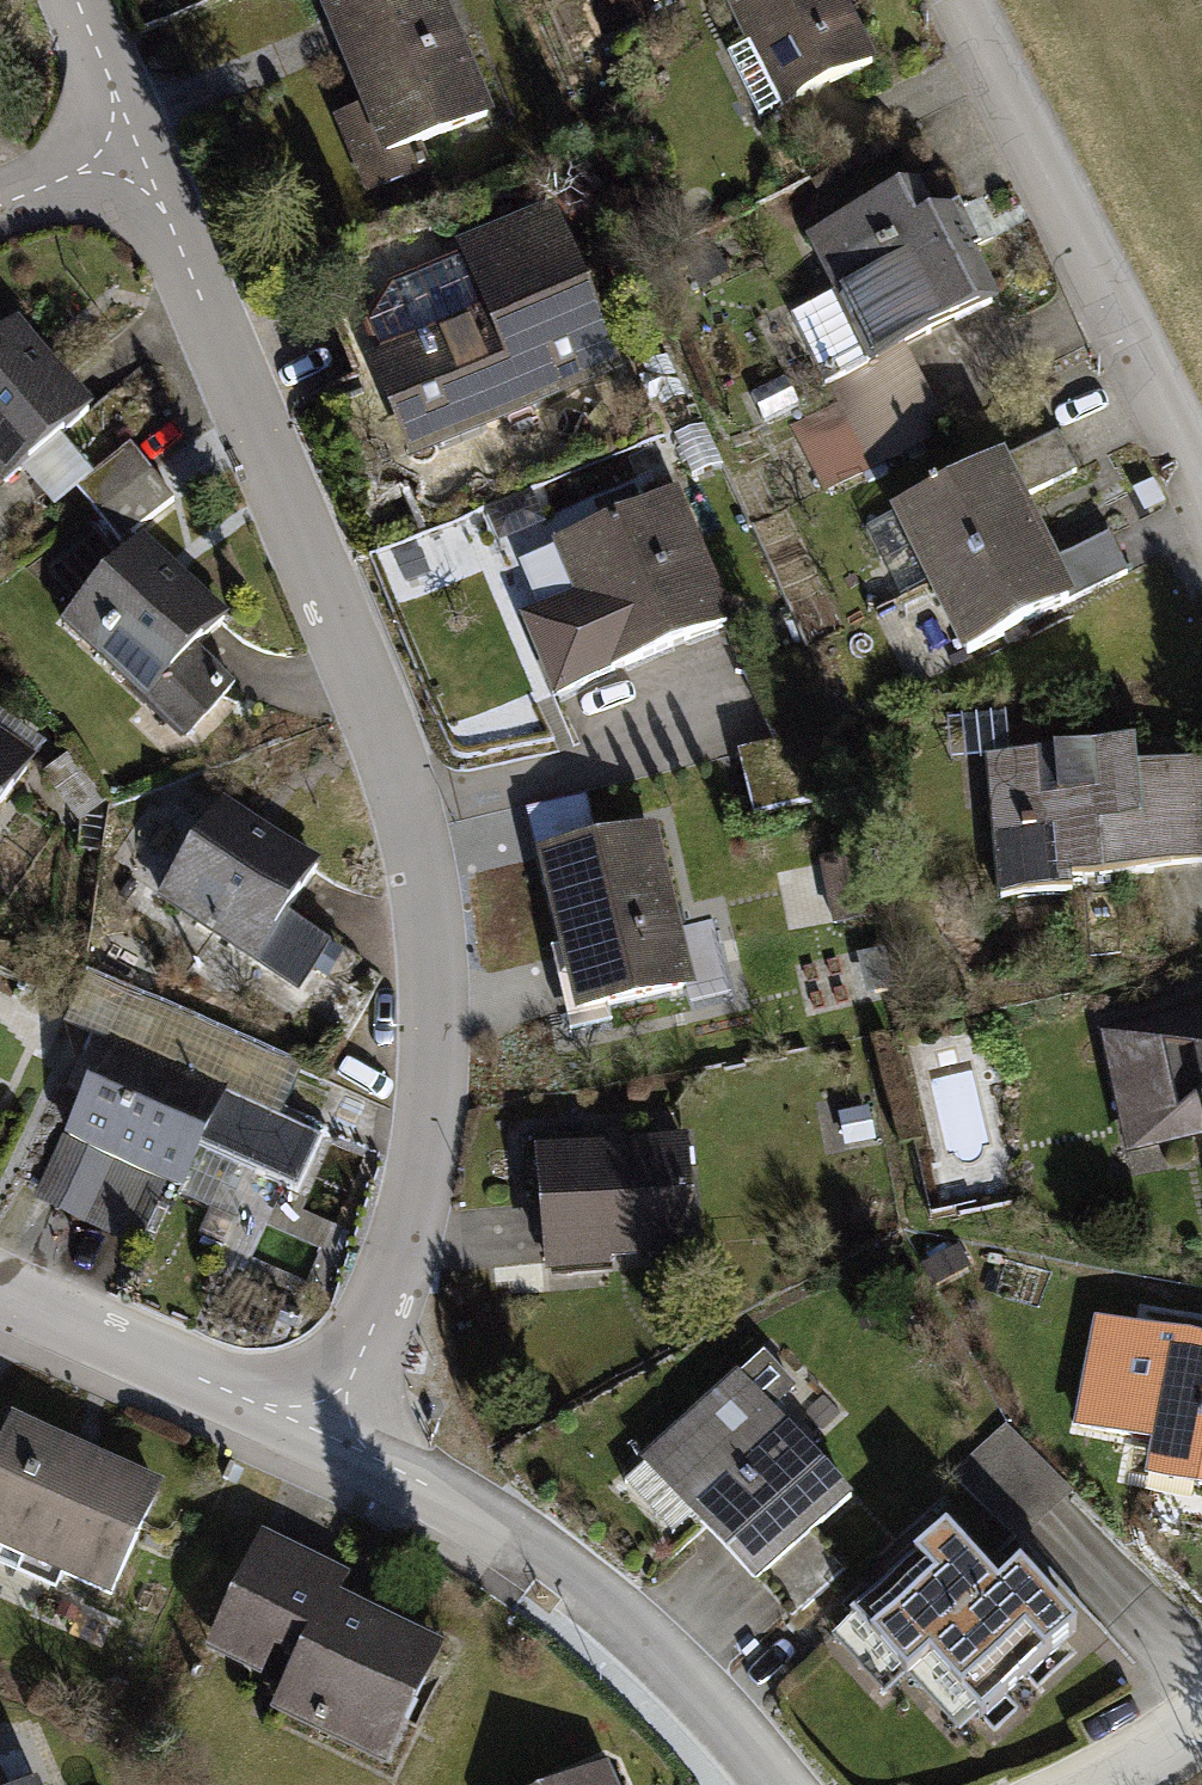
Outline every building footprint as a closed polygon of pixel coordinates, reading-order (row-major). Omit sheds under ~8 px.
[(409,151),(499,114),(451,0),(345,0),(326,8),(366,104),(333,117),(366,197),(419,175),(409,151)] [(755,113),(874,54),(847,0),(733,0),(750,35),(723,48),(755,113)] [(942,423),(894,327),(972,288),(924,192),(910,199),(894,167),(795,216),(825,278),(777,302),(811,371),(773,389),(820,483),(942,423)] [(369,352),(409,448),(623,359),(554,196),(462,234),(469,251),(354,299),(375,350),(369,352)] [(1,466),(19,451),(49,488),(87,457),(57,421),(92,392),(21,306),(0,323),(0,465),(1,466)] [(1057,422),(893,502),(927,572),(1043,516),(1025,480),(1073,456),(1057,422)] [(124,435),(72,476),(116,530),(167,489),(124,435)] [(517,614),(550,691),(734,614),(681,486),(649,500),(642,483),(597,502),(604,518),(557,538),(578,589),(517,614)] [(1043,516),(927,572),(962,643),(1126,562),(1108,526),(1059,550),(1043,516)] [(57,607),(179,723),(226,674),(183,632),(216,598),(138,523),(57,607)] [(28,739),(0,720),(0,778),(28,739)] [(845,729),(742,753),(756,815),(859,792),(845,729)] [(995,887),(1073,880),(1072,864),(1201,853),(1201,762),(1195,762),(1194,749),(1056,760),(1054,736),(983,742),(995,887)] [(156,883),(292,978),(322,936),(279,906),(316,854),(222,789),(156,883)] [(536,854),(574,1008),(685,981),(647,827),(536,854)] [(854,833),(813,842),(831,913),(872,903),(854,833)] [(1097,1024),(1123,1147),(1201,1131),(1201,1002),(1097,1024)] [(63,1127),(176,1178),(201,1123),(277,1157),(294,1120),(105,1034),(63,1127)] [(870,1109),(838,1115),(844,1149),(876,1143),(870,1109)] [(533,1136),(540,1255),(691,1246),(684,1127),(533,1136)] [(1076,1428),(1153,1441),(1147,1473),(1201,1482),(1201,1346),(1094,1326),(1076,1428)] [(695,1515),(750,1574),(847,1484),(766,1398),(792,1374),(759,1339),(643,1448),(701,1509),(695,1515)] [(103,1587),(156,1471),(12,1405),(0,1431),(0,1562),(43,1582),(51,1563),(103,1587)] [(1073,1494),(1008,1424),(955,1474),(1021,1543),(1073,1494)] [(267,1693),(381,1749),(438,1632),(336,1582),(344,1566),(257,1524),(202,1636),(277,1673),(267,1693)] [(999,1594),(945,1535),(849,1624),(904,1683),(925,1662),(999,1594)] [(1076,1632),(1021,1573),(999,1594),(925,1662),(980,1721),(1076,1632)] [(605,1763),(554,1784),(615,1784),(605,1763)] [(36,1774),(10,1784),(41,1784),(36,1774)]
